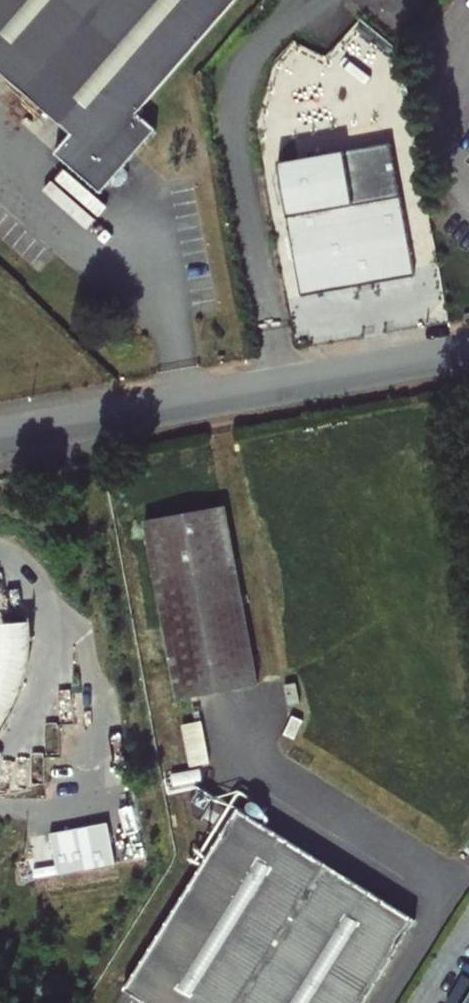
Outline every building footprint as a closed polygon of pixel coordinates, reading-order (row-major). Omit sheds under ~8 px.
[(238,0),(0,0),(0,70),(74,135),(58,153),(104,193),(159,130),(140,113),(238,0)] [(282,164),(292,219),(405,199),(395,144),(282,164)] [(292,219),(307,299),(362,289),(364,294),(379,292),(378,286),(420,279),(405,199),(292,219)] [(225,502),(146,517),(180,695),(259,680),(225,502)] [(22,698),(25,688),(30,668),(31,662),(33,645),(33,622),(5,624),(4,649),(2,660),(0,667),(0,737),(4,731),(9,724),(18,707),(22,698)] [(204,720),(184,723),(192,763),(212,760),(204,720)] [(419,925),(259,823),(269,807),(250,795),(240,810),(204,787),(194,802),(197,818),(224,836),(126,991),(144,1002),(369,1002),(419,925)]
